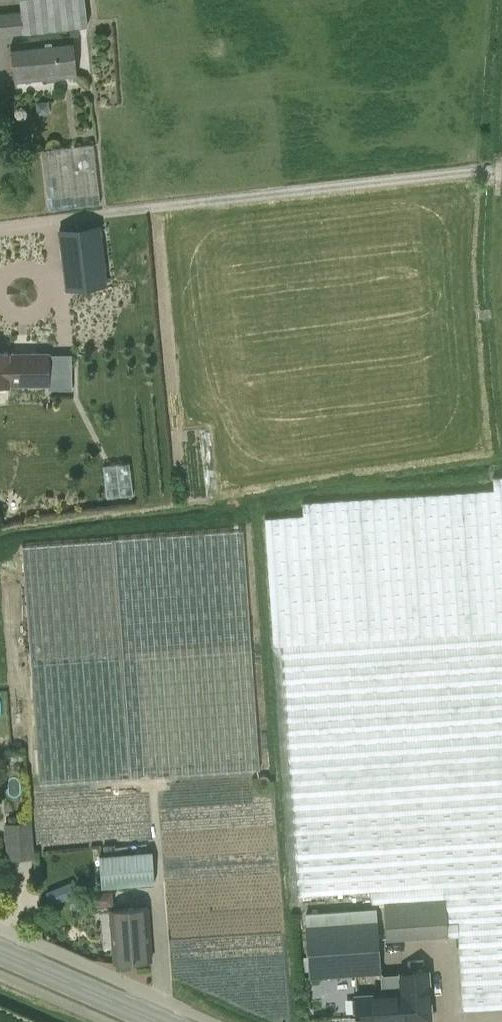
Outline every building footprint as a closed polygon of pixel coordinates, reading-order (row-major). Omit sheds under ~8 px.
[(0,13),(0,37),(23,34),(88,26),(85,0),(19,0),(20,10),(0,13)] [(11,43),(15,80),(75,74),(71,36),(11,43)] [(93,145),(42,150),(49,211),(100,205),(93,145)] [(105,283),(98,224),(58,228),(65,288),(105,283)] [(47,352),(0,352),(0,385),(47,385),(47,352)] [(493,477),(494,490),(396,497),(302,502),(303,515),(265,518),(271,598),(274,646),(283,646),(287,699),(291,771),(299,894),(300,900),(370,894),(371,908),(384,907),(386,930),(386,940),(459,936),(464,1012),(501,1010),(501,477),(493,477)] [(265,712),(257,615),(250,530),(22,546),(39,785),(269,769),(265,712)] [(7,827),(10,862),(34,860),(31,825),(7,827)] [(102,888),(154,884),(152,852),(100,856),(102,888)] [(111,910),(113,936),(115,962),(151,959),(147,907),(111,910)] [(381,973),(378,936),(377,921),(306,926),(307,941),(309,978),(362,974),(381,973)] [(430,960),(432,1012),(444,1011),(442,959),(430,960)] [(381,997),(357,998),(358,1021),(432,1021),(429,974),(413,975),(400,975),(401,995),(381,997)]
